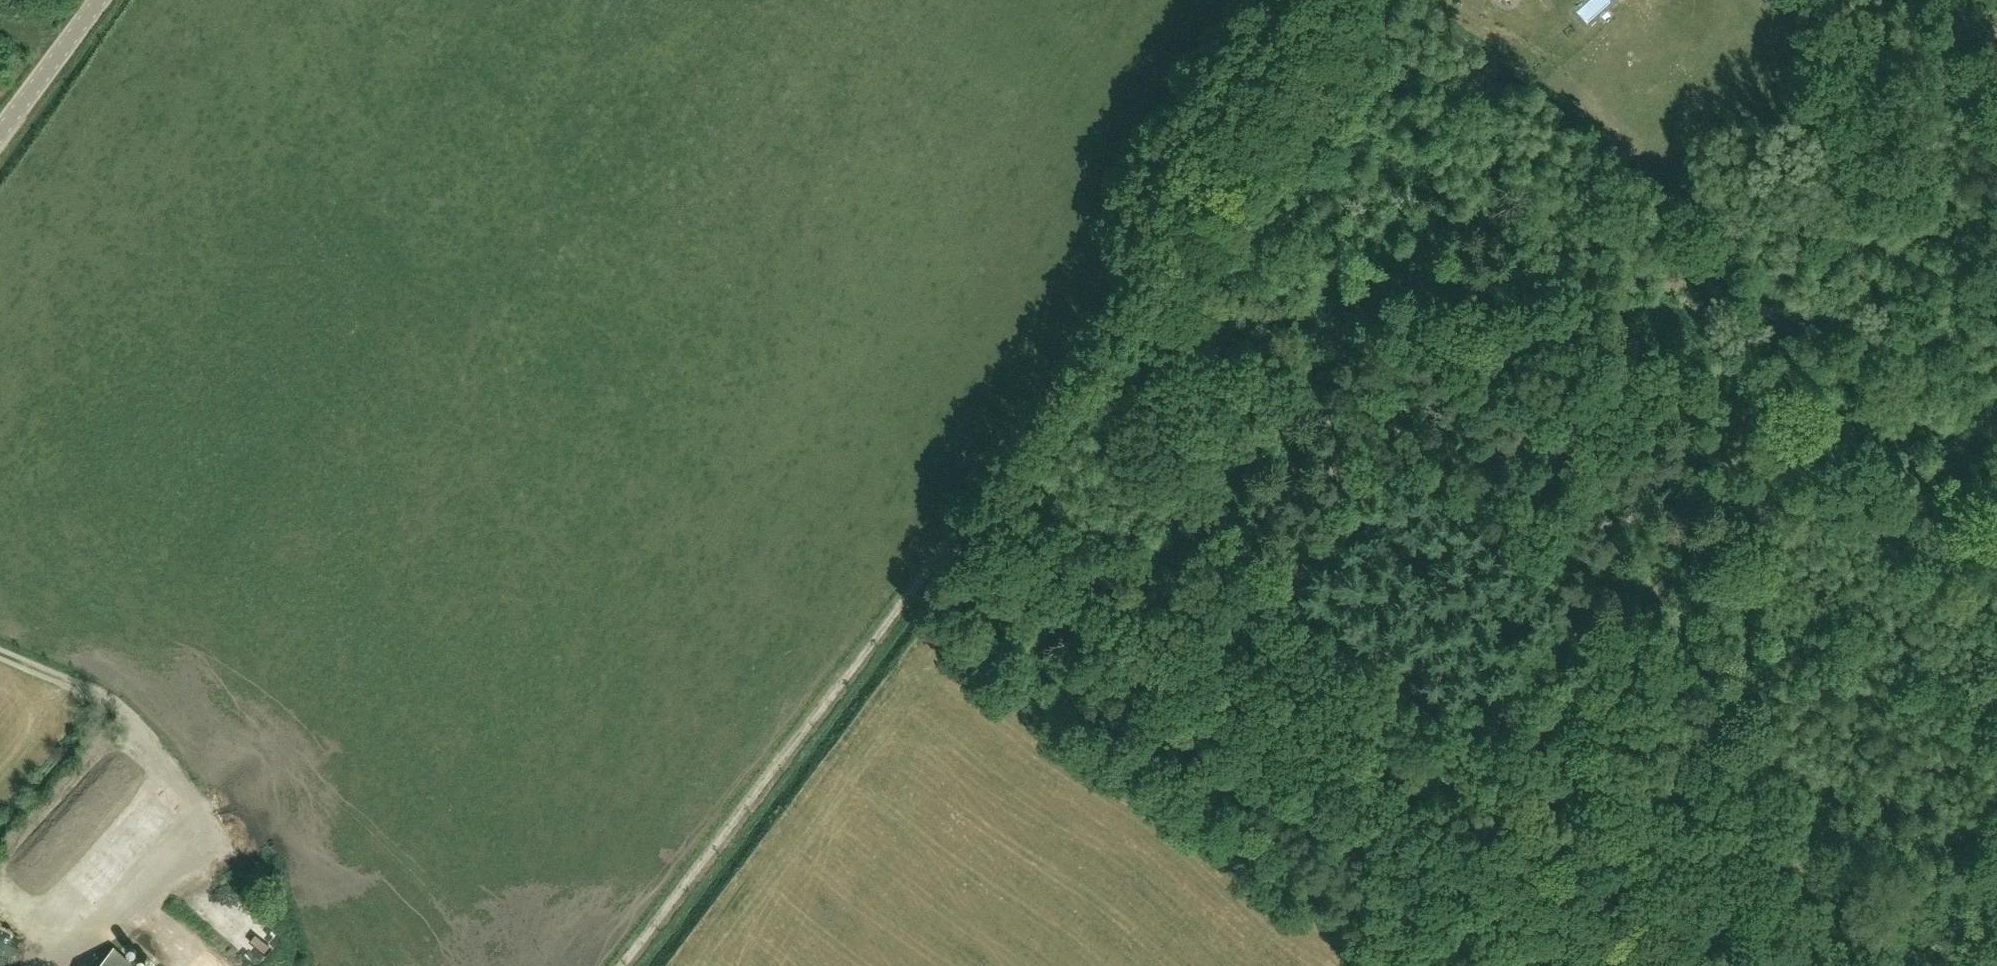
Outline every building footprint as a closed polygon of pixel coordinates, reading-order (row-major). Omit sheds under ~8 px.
[(114,949),(99,965),(134,965),(114,949)]
